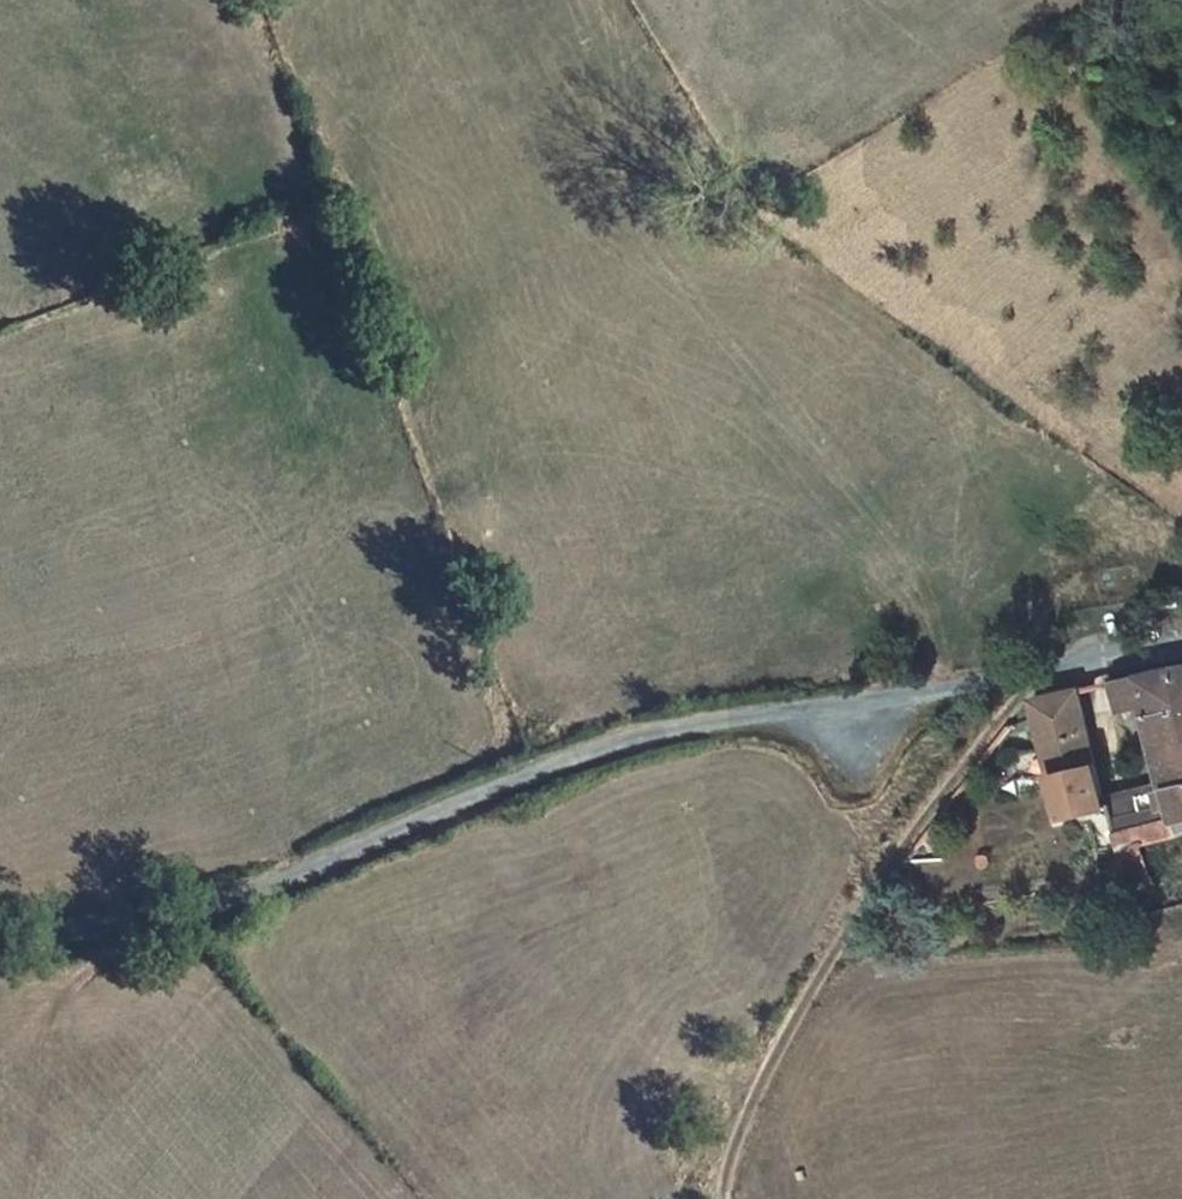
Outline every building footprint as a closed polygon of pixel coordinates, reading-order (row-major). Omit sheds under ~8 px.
[(1178,598),(1165,600),(1167,608),(1180,607),(1178,598)] [(1171,670),(1181,715),(1181,668),(1171,670)] [(1164,790),(1181,786),(1181,715),(1171,670),(1112,684),(1120,713),(1136,710),(1141,732),(1146,731),(1155,761),(1164,790)] [(1076,692),(1031,703),(1059,822),(1106,811),(1104,804),(1076,692)] [(1164,790),(1155,761),(1152,761),(1160,791),(1164,790)] [(1160,791),(1104,804),(1106,811),(1109,810),(1119,848),(1138,918),(1181,907),(1181,786),(1164,790),(1160,791)]
